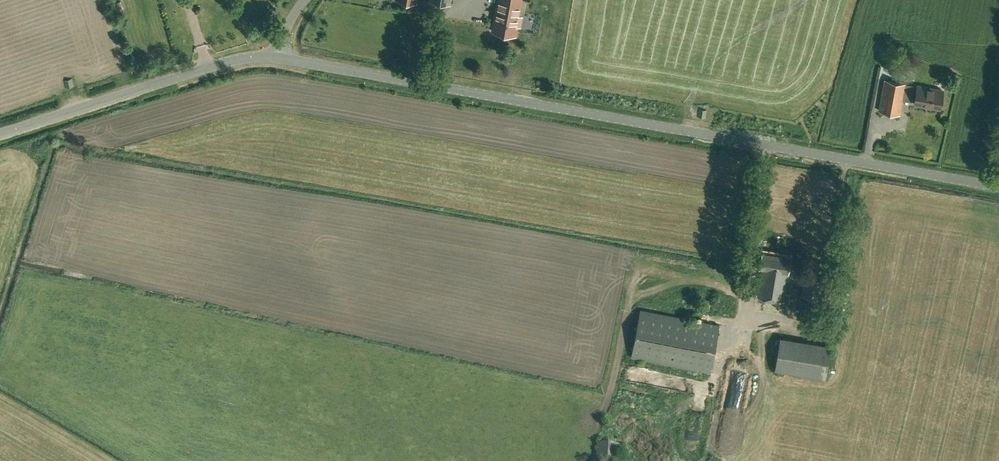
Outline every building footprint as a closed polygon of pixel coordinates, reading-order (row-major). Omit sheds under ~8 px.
[(497,5),(498,6),(496,20),(494,20),(492,30),(516,35),(517,25),(520,26),(521,17),(519,16),(522,0),(498,0),(497,5)] [(115,3),(118,11),(124,9),(121,1),(115,3)] [(84,26),(91,37),(96,33),(90,23),(84,26)] [(44,41),(37,44),(39,50),(46,48),(44,41)] [(72,79),(64,82),(67,89),(74,86),(72,79)] [(900,115),(902,100),(906,84),(885,80),(879,111),(900,115)] [(913,104),(940,109),(943,91),(917,86),(913,104)] [(698,109),(697,117),(705,118),(706,111),(698,109)] [(760,267),(762,268),(755,311),(782,315),(788,272),(787,272),(790,259),(763,254),(760,267)] [(804,278),(801,297),(820,300),(823,281),(804,278)] [(641,309),(631,356),(710,372),(719,325),(641,309)] [(780,338),(775,370),(825,378),(830,346),(780,338)] [(596,460),(619,460),(620,445),(597,443),(596,460)]
